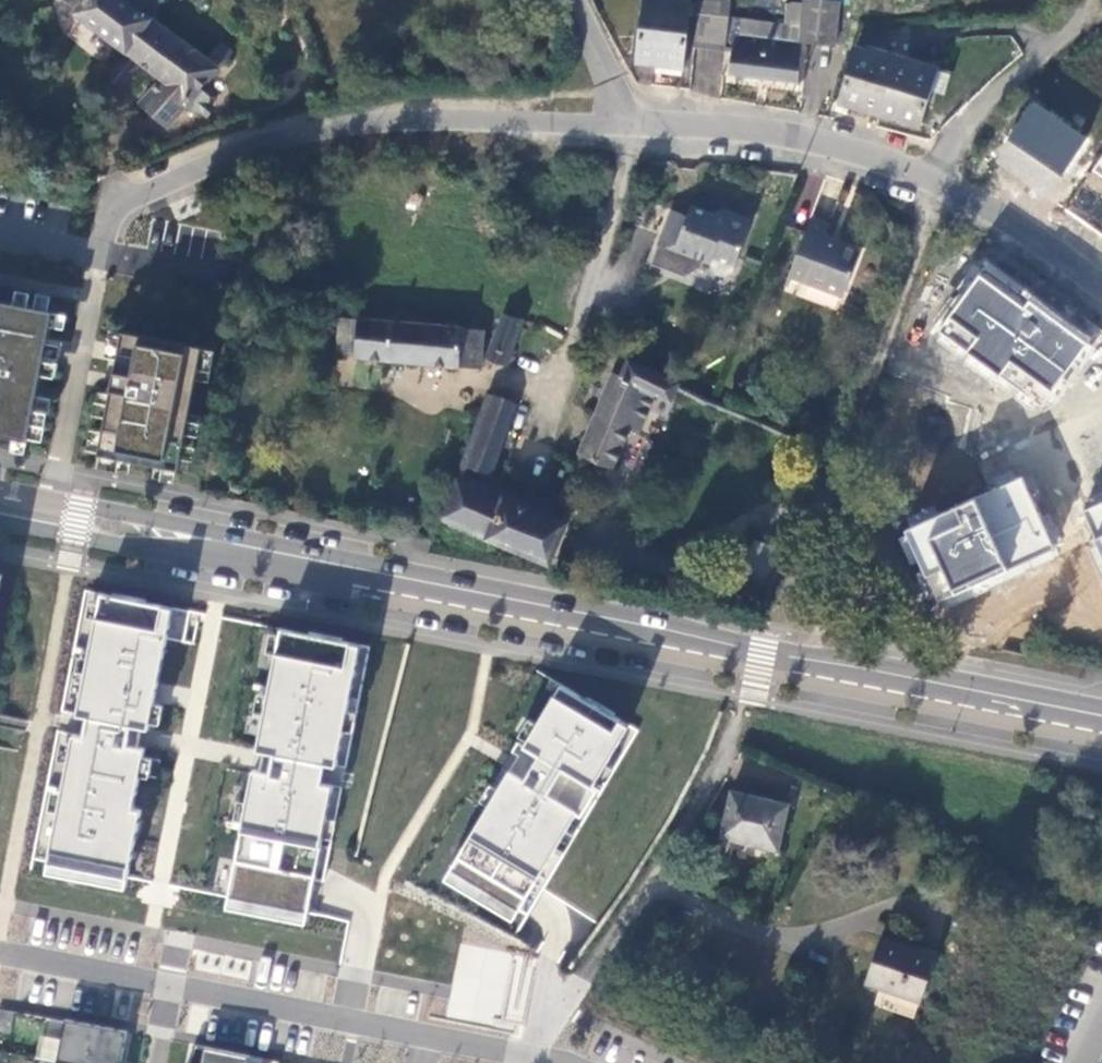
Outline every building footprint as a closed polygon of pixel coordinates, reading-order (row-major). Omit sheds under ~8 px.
[(85,8),(81,12),(133,53),(154,23),(158,19),(172,0),(75,0),(85,8)] [(631,65),(653,69),(651,75),(681,78),(691,0),(638,0),(631,65)] [(725,49),(728,16),(729,9),(730,0),(697,0),(693,46),(725,49)] [(729,9),(770,2),(787,2),(787,0),(730,0),(729,9)] [(839,1),(833,0),(801,0),(801,2),(798,25),(784,23),(782,39),(801,42),(835,45),(839,1)] [(787,2),(784,23),(798,25),(801,2),(787,0),(787,2)] [(173,6),(157,25),(220,74),(235,55),(173,6)] [(724,74),(796,83),(801,42),(782,39),(784,23),(728,16),(725,49),(724,74)] [(205,93),(220,74),(157,25),(154,23),(133,53),(134,53),(112,83),(124,92),(145,64),(167,82),(146,107),(173,128),(189,111),(199,118),(204,118),(213,108),(213,99),(205,93)] [(877,47),(883,28),(859,29),(855,40),(877,47)] [(938,66),(877,47),(855,40),(835,102),(918,129),(938,66)] [(1005,138),(1060,176),(1087,136),(1031,99),(1005,138)] [(1019,148),(998,135),(991,149),(1011,161),(1019,148)] [(732,273),(757,216),(729,205),(719,207),(699,200),(695,210),(681,205),(660,260),(694,272),(712,263),(714,257),(720,259),(725,270),(732,273)] [(812,224),(791,274),(812,283),(814,279),(850,293),(864,256),(829,240),(833,232),(812,224)] [(988,373),(1042,412),(1097,342),(984,259),(932,334),(988,373)] [(26,441),(55,312),(0,301),(0,436),(26,441)] [(338,318),(336,354),(356,358),(360,319),(338,318)] [(437,327),(454,328),(455,319),(439,318),(437,327)] [(360,319),(356,358),(476,368),(477,330),(454,328),(437,327),(360,319)] [(507,366),(522,323),(504,319),(488,359),(507,366)] [(99,455),(178,469),(201,347),(122,332),(99,455)] [(209,348),(201,347),(178,469),(186,471),(209,348)] [(676,383),(626,363),(620,377),(612,374),(572,466),(583,470),(590,455),(610,463),(629,423),(638,425),(654,390),(669,396),(676,383)] [(462,462),(491,474),(516,406),(488,395),(462,462)] [(456,478),(440,517),(548,560),(565,517),(456,478)] [(940,611),(1055,558),(1022,482),(906,535),(940,611)] [(1086,510),(1101,549),(1101,503),(1086,510)] [(72,736),(45,873),(125,888),(127,876),(139,812),(130,810),(142,749),(136,748),(140,729),(145,730),(169,610),(100,596),(76,717),(85,718),(81,738),(72,736)] [(229,897),(226,910),(306,924),(308,912),(313,888),(331,789),(316,786),(320,766),(333,769),(356,647),(278,632),(255,752),(271,755),(267,774),(252,772),(229,897)] [(506,776),(441,883),(509,924),(530,890),(574,816),(543,798),(557,774),(587,792),(625,728),(558,688),(520,751),(536,761),(521,785),(506,776)] [(751,763),(637,937),(889,1062),(1042,1062),(1090,941),(751,763)] [(128,1031),(66,1019),(58,1062),(63,1062),(121,1062),(128,1031)] [(251,1056),(194,1044),(191,1062),(249,1062),(251,1056)]
